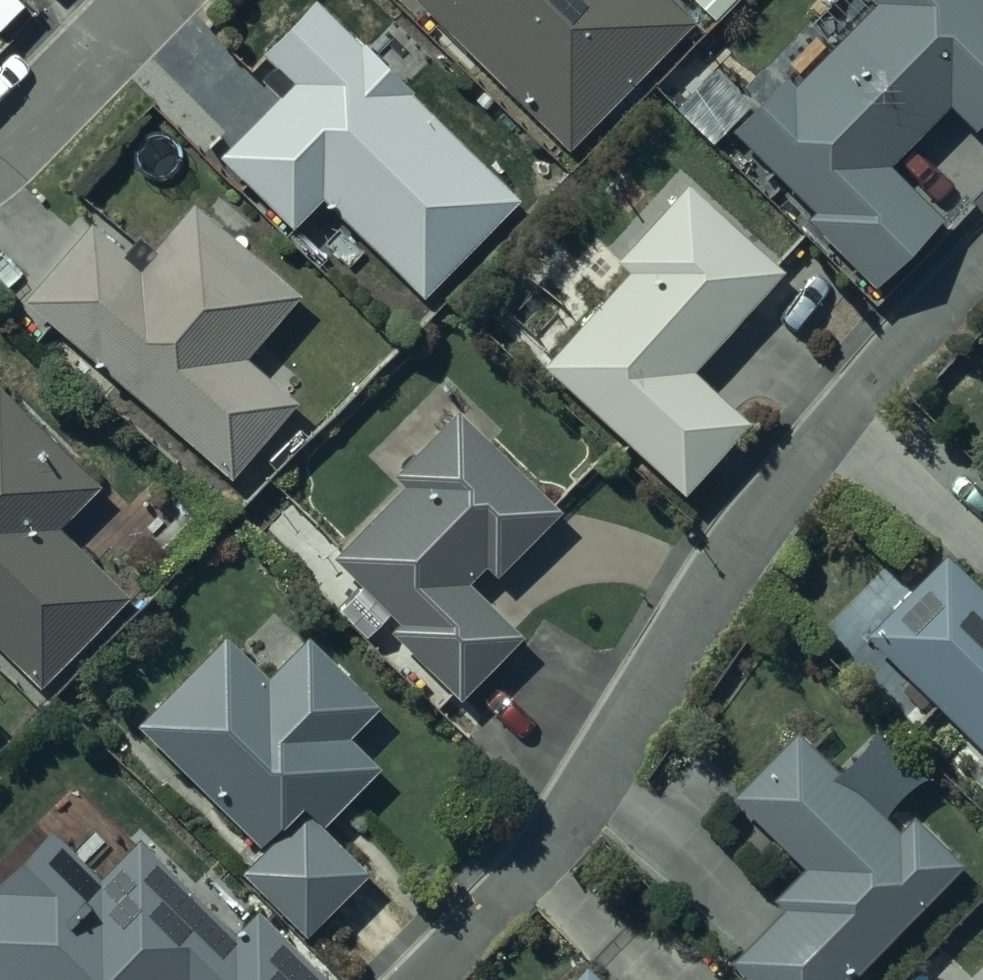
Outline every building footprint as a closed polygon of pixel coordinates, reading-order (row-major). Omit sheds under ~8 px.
[(577,180),(715,43),(671,0),(411,0),(404,7),(577,180)] [(870,303),(982,195),(982,2),(981,0),(842,0),(705,132),(870,303)] [(416,304),(511,208),(314,13),(262,65),(291,94),(219,166),(292,238),(320,209),(416,304)] [(788,286),(689,194),(619,268),(636,284),(548,378),(685,506),(751,436),(696,385),(788,286)] [(291,309),(191,224),(147,276),(89,227),(15,315),(226,493),(296,411),(242,366),(291,309)] [(0,399),(0,660),(44,703),(137,608),(60,533),(98,495),(0,399)] [(568,519),(455,410),(384,484),(397,497),(330,566),(400,633),(386,648),(460,719),(527,650),(483,607),(568,519)] [(869,659),(982,769),(982,611),(948,577),(869,659)] [(329,694),(269,635),(213,691),(124,782),(237,891),(317,971),(392,896),(350,855),(420,784),(329,694)] [(981,880),(913,813),(888,838),(802,754),(742,815),(815,886),(736,967),(749,979),(883,979),(981,880)] [(244,944),(226,961),(176,909),(148,936),(67,853),(0,919),(0,979),(279,979),(244,944)]
